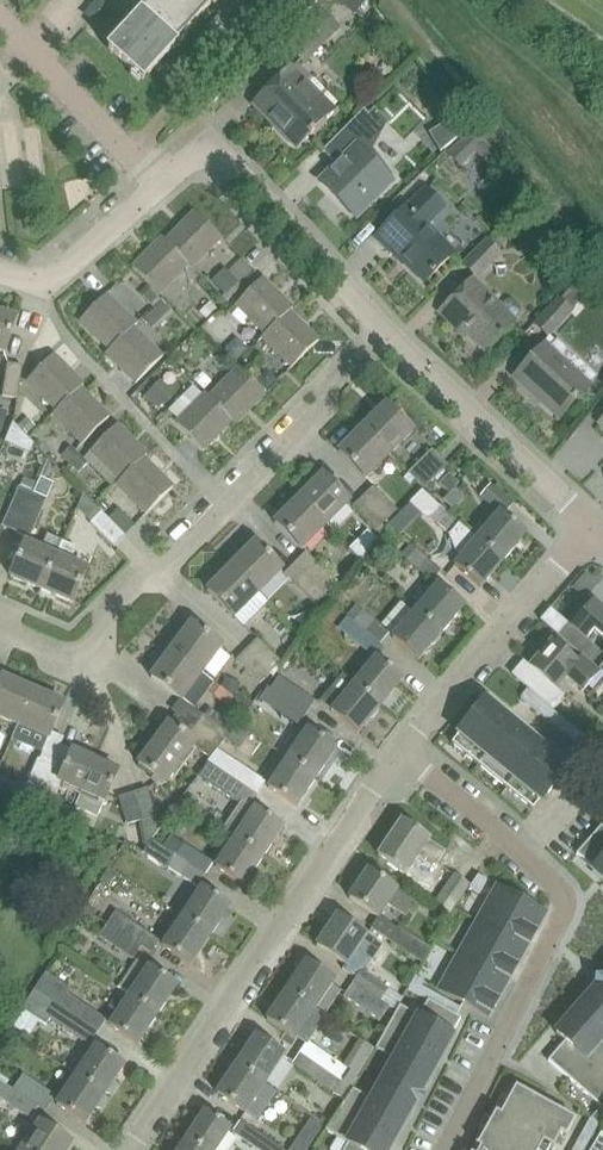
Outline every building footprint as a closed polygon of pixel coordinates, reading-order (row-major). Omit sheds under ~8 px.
[(138,17),(108,51),(143,82),(217,0),(119,0),(138,17)] [(353,15),(368,0),(339,0),(353,15)] [(324,10),(290,43),(306,60),(340,27),(324,10)] [(297,146),(314,129),(335,108),(293,66),(260,99),(282,121),(277,126),(297,146)] [(337,165),(320,182),(356,217),(373,201),(394,179),(391,177),(393,175),(366,140),(368,138),(366,137),(378,124),(364,110),(340,134),(323,151),(337,165)] [(445,110),(437,117),(443,124),(442,124),(452,142),(464,131),(455,116),(452,118),(445,110)] [(113,168),(106,174),(109,178),(116,171),(113,168)] [(425,282),(442,265),(456,251),(429,223),(447,206),(428,188),(410,206),(409,204),(376,237),(394,255),(396,253),(425,282)] [(166,241),(192,267),(205,255),(222,238),(195,211),(166,241)] [(133,267),(150,284),(159,294),(188,265),(191,268),(192,267),(166,241),(163,237),(133,267)] [(502,252),(489,239),(465,263),(478,276),(502,252)] [(243,286),(226,267),(209,283),(227,301),(243,286)] [(265,334),(261,338),(262,339),(289,311),(293,308),(262,278),(246,295),(235,305),(265,334)] [(486,350),(503,334),(516,320),(515,319),(519,314),(520,310),(519,307),(513,300),(509,300),(506,301),(502,306),(474,278),(444,308),(486,350)] [(109,349),(135,324),(124,311),(107,294),(80,320),(109,349)] [(573,310),(560,298),(537,323),(550,335),(573,310)] [(154,325),(170,309),(163,300),(145,317),(154,325)] [(319,340),(289,311),(262,339),(275,350),(292,367),(319,340)] [(4,354),(8,340),(16,318),(0,312),(0,352),(4,354)] [(136,324),(135,324),(109,349),(106,353),(136,383),(162,357),(133,327),(136,324)] [(236,338),(225,349),(237,361),(248,350),(236,338)] [(547,342),(531,359),(515,377),(560,418),(592,383),(547,342)] [(54,414),(80,388),(84,384),(54,354),(37,371),(27,380),(57,409),(53,413),(54,414)] [(2,396),(16,399),(22,366),(8,364),(2,396)] [(206,394),(232,420),(236,424),(266,394),(249,377),(238,368),(210,396),(206,393),(206,394)] [(256,378),(265,390),(277,380),(268,368),(256,378)] [(202,373),(194,381),(203,390),(211,382),(202,373)] [(161,379),(150,390),(163,403),(164,404),(175,393),(161,379)] [(82,443),(93,433),(109,417),(80,388),(54,414),(82,443)] [(203,450),(232,420),(206,394),(193,406),(177,423),(203,450)] [(386,404),(363,428),(390,455),(397,448),(396,448),(413,431),(386,404)] [(25,417),(18,424),(26,432),(33,425),(25,417)] [(118,484),(144,458),(147,454),(117,424),(90,451),(119,480),(116,483),(118,484)] [(339,452),(356,469),(366,479),(390,455),(363,428),(339,452)] [(62,454),(71,463),(80,455),(71,446),(62,454)] [(424,489),(431,482),(448,465),(432,449),(415,466),(408,473),(424,489)] [(88,463),(80,455),(71,463),(79,472),(88,463)] [(37,483),(16,532),(30,538),(54,482),(45,478),(51,464),(48,458),(37,483)] [(118,484),(130,496),(147,513),(173,487),(144,458),(118,484)] [(449,493),(456,486),(459,483),(449,474),(439,484),(449,493)] [(299,499),(326,525),(349,502),(323,475),(299,499)] [(2,526),(16,532),(37,483),(24,477),(2,526)] [(415,516),(427,502),(408,484),(395,499),(415,516)] [(477,541),(502,563),(527,534),(504,514),(513,503),(491,485),(480,498),(499,514),(477,541)] [(374,487),(364,497),(388,520),(397,510),(374,487)] [(377,531),(388,520),(364,497),(354,507),(377,531)] [(275,523),(292,539),(302,549),(326,525),(299,499),(275,523)] [(101,511),(90,522),(114,546),(125,535),(101,511)] [(446,514),(438,524),(449,534),(458,524),(446,514)] [(458,524),(449,534),(459,557),(462,559),(456,566),(463,572),(481,587),(502,563),(477,541),(458,524)] [(10,576),(42,589),(62,541),(47,535),(41,549),(25,542),(10,576)] [(87,569),(70,561),(76,547),(62,541),(42,589),(72,603),(87,569)] [(282,569),(272,559),(255,542),(232,566),(259,593),(282,569)] [(416,549),(407,560),(432,582),(442,571),(416,549)] [(306,552),(295,563),(329,596),(340,586),(306,552)] [(285,573),(295,584),(318,607),(329,596),(295,563),(285,573)] [(208,590),(235,617),(245,627),(268,602),(259,593),(232,566),(208,590)] [(587,598),(599,585),(586,573),(574,587),(587,598)] [(438,584),(413,613),(440,635),(464,606),(438,584)] [(558,635),(582,656),(581,657),(598,672),(602,665),(602,610),(593,601),(572,625),(568,623),(558,635)] [(353,623),(381,644),(390,633),(355,604),(346,616),(353,622),(353,623)] [(419,660),(440,635),(413,613),(392,637),(419,660)] [(171,650),(202,673),(222,646),(192,623),(171,650)] [(248,651),(270,673),(281,662),(259,639),(248,651)] [(566,677),(583,692),(599,673),(598,672),(581,657),(576,663),(552,642),(531,667),(556,689),(566,677)] [(151,677),(182,700),(202,673),(171,650),(151,677)] [(238,661),(260,683),(270,673),(248,651),(238,661)] [(343,674),(341,676),(379,708),(403,679),(376,656),(353,683),(343,674)] [(18,724),(33,690),(2,676),(0,682),(0,717),(18,724)] [(265,689),(304,715),(314,700),(278,676),(270,688),(267,686),(265,689)] [(331,711),(340,718),(358,733),(379,708),(341,676),(320,701),(332,711),(331,711)] [(250,709),(253,704),(237,692),(241,683),(225,677),(221,687),(229,691),(228,693),(234,697),(250,709)] [(210,680),(206,686),(210,688),(208,692),(228,706),(234,697),(228,693),(210,680)] [(530,690),(551,708),(554,710),(562,700),(538,680),(530,690)] [(298,724),(304,715),(265,689),(259,698),(298,724)] [(33,690),(18,724),(13,736),(42,749),(42,750),(44,750),(64,703),(33,690)] [(538,699),(527,690),(520,698),(532,707),(538,699)] [(538,699),(532,707),(543,717),(550,709),(538,699)] [(460,733),(451,743),(533,810),(541,800),(543,801),(569,769),(484,700),(458,732),(460,733)] [(208,709),(204,715),(222,729),(228,733),(233,727),(208,709)] [(550,709),(543,717),(555,726),(561,718),(550,709)] [(197,729),(220,746),(229,734),(228,733),(222,729),(204,715),(202,714),(193,727),(197,729)] [(561,718),(555,726),(566,736),(573,727),(561,718)] [(217,750),(220,746),(197,729),(190,739),(169,723),(154,743),(181,764),(194,746),(211,758),(217,750)] [(250,733),(237,724),(227,739),(241,747),(250,733)] [(573,727),(566,736),(578,745),(584,737),(573,727)] [(307,728),(286,759),(316,778),(337,748),(307,728)] [(596,746),(584,737),(578,745),(589,754),(596,746)] [(583,762),(602,779),(602,738),(596,746),(589,754),(583,762)] [(139,764),(158,778),(166,784),(181,764),(154,743),(139,764)] [(53,765),(40,795),(54,801),(61,787),(80,795),(75,807),(76,807),(97,761),(72,750),(64,770),(53,765)] [(265,782),(217,750),(211,758),(208,762),(215,766),(257,794),(265,782)] [(26,789),(40,795),(53,765),(39,759),(26,789)] [(268,786),(277,793),(297,806),(316,778),(286,759),(268,786)] [(97,816),(104,801),(105,801),(118,771),(97,761),(76,807),(97,816)] [(215,766),(207,779),(221,788),(241,801),(248,806),(257,794),(215,766)] [(134,793),(141,822),(146,847),(159,827),(156,817),(157,817),(149,789),(134,793)] [(129,826),(141,822),(134,793),(120,797),(129,826)] [(254,807),(252,809),(241,801),(224,829),(235,836),(234,838),(263,857),(283,827),(254,807)] [(401,821),(379,855),(398,868),(406,873),(416,859),(417,857),(434,868),(446,851),(401,821)] [(602,826),(577,854),(593,869),(594,871),(596,868),(602,872),(600,875),(602,878),(602,827),(602,826)] [(171,834),(162,846),(176,856),(175,858),(203,876),(212,861),(171,834)] [(244,885),(263,857),(234,838),(215,866),(244,885)] [(168,867),(196,886),(203,876),(175,858),(168,867)] [(396,889),(388,883),(368,870),(349,898),(378,917),(386,905),(404,917),(413,903),(395,891),(396,889)] [(454,874),(441,894),(433,905),(449,915),(470,885),(454,874)] [(478,875),(470,887),(479,893),(487,880),(478,875)] [(543,917),(546,913),(498,886),(481,917),(530,944),(530,943),(529,943),(534,933),(535,934),(536,932),(535,932),(537,928),(538,925),(539,926),(540,923),(539,923),(543,917)] [(202,887),(182,918),(210,937),(231,906),(202,887)] [(160,940),(116,910),(107,923),(142,946),(151,953),(160,940)] [(337,916),(317,945),(337,959),(346,965),(343,968),(356,977),(361,971),(369,959),(371,960),(381,945),(357,929),(337,916)] [(530,944),(481,917),(462,951),(511,978),(511,977),(510,977),(515,967),(516,968),(517,966),(516,966),(518,962),(517,962),(519,959),(520,960),(521,957),(520,957),(524,951),(528,944),(529,944),(530,944)] [(191,965),(210,937),(182,918),(163,946),(191,965)] [(133,959),(142,946),(107,923),(99,936),(133,959)] [(389,940),(422,962),(430,948),(399,927),(389,940)] [(442,933),(438,941),(446,946),(451,938),(442,933)] [(511,978),(462,951),(438,994),(422,985),(425,981),(415,975),(408,988),(428,1000),(433,1003),(457,1016),(463,1003),(488,1017),(490,1012),(491,1013),(492,1011),(491,1011),(496,1001),(497,1002),(498,1000),(497,1000),(499,996),(498,996),(500,993),(500,994),(502,992),(501,991),(504,985),(505,985),(509,978),(510,979),(511,978)] [(286,991),(314,1010),(335,980),(307,961),(286,991)] [(128,997),(157,1016),(178,985),(149,966),(128,997)] [(356,977),(353,983),(380,1001),(388,989),(363,973),(361,971),(356,977)] [(33,991),(97,1033),(107,1019),(67,993),(70,988),(46,972),(33,991)] [(598,987),(598,986),(584,1002),(586,1004),(576,1015),(574,1013),(569,1020),(578,1028),(567,1040),(548,1060),(571,1080),(602,1108),(602,981),(598,987)] [(353,983),(344,996),(380,1020),(389,1007),(380,1001),(353,983)] [(46,1024),(50,1018),(89,1044),(97,1033),(33,991),(22,1008),(46,1024)] [(307,1041),(309,1042),(325,1018),(314,1010),(286,991),(267,1019),(295,1038),(305,1045),(307,1041)] [(138,1044),(157,1016),(128,997),(110,1025),(138,1044)] [(461,1018),(457,1016),(433,1003),(428,1000),(419,1016),(400,1005),(376,1048),(395,1059),(372,1100),(353,1090),(326,1130),(348,1143),(344,1149),(387,1149),(461,1018)] [(285,1054),(276,1048),(256,1035),(236,1066),(264,1085),(285,1054)] [(305,1045),(298,1054),(338,1080),(347,1067),(344,1066),(309,1042),(307,1041),(305,1045)] [(95,1045),(75,1075),(104,1095),(106,1092),(111,1094),(118,1085),(114,1080),(125,1064),(95,1045)] [(292,1065),(344,1100),(351,1089),(338,1080),(298,1054),(292,1065)] [(245,1112),(264,1085),(236,1066),(217,1093),(245,1112)] [(12,1090),(37,1107),(44,1111),(54,1097),(22,1075),(13,1089),(12,1090)] [(104,1095),(75,1075),(56,1103),(85,1123),(96,1107),(101,1109),(108,1099),(104,1095)] [(29,1118),(37,1107),(12,1090),(13,1089),(0,1081),(0,1099),(29,1118)] [(551,1147),(553,1148),(560,1135),(565,1138),(575,1120),(575,1119),(542,1101),(516,1087),(501,1115),(496,1112),(478,1145),(476,1144),(476,1145),(481,1148),(480,1149),(550,1149),(551,1147)] [(225,1125),(205,1111),(186,1139),(202,1149),(215,1149),(230,1128),(225,1125)] [(290,1149),(307,1149),(323,1127),(311,1119),(290,1149)] [(19,1149),(21,1149),(68,1149),(72,1143),(38,1121),(19,1149)] [(258,1149),(278,1149),(280,1147),(240,1121),(232,1133),(258,1149)] [(186,1139),(179,1149),(202,1149),(186,1139)]
